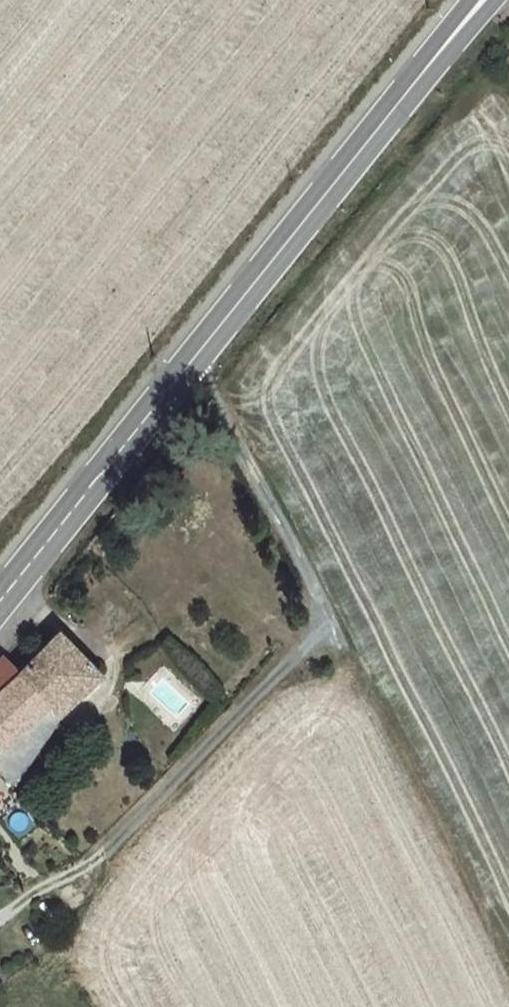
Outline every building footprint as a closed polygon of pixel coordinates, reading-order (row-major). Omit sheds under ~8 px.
[(9,787),(53,718),(98,674),(55,626),(16,665),(4,654),(0,659),(0,778),(9,787)]
